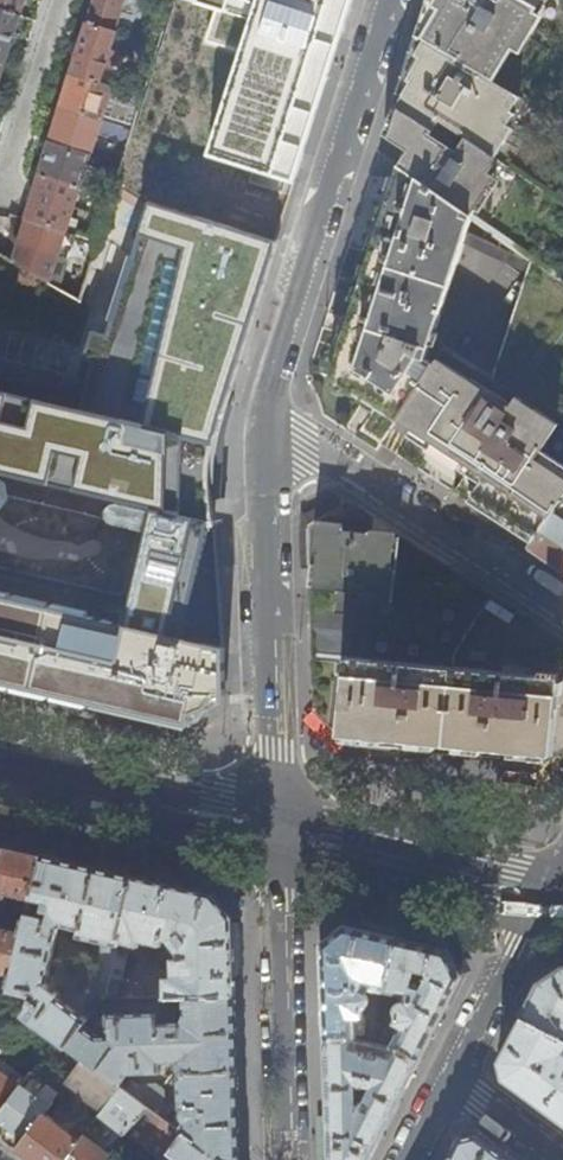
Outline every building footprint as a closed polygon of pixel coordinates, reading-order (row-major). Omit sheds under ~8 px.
[(21,16),(26,0),(0,0),(0,9),(21,16)] [(92,24),(133,35),(144,0),(100,0),(92,24)] [(218,7),(208,39),(244,50),(232,87),(219,83),(198,152),(294,182),(295,178),(309,134),(343,29),(352,0),(195,0),(218,7)] [(422,35),(497,80),(540,8),(528,0),(435,0),(431,7),(438,11),(432,22),(430,21),(422,35)] [(540,8),(542,9),(547,0),(528,0),(540,8)] [(0,9),(0,61),(6,63),(14,39),(21,16),(0,9)] [(76,75),(122,88),(127,69),(117,66),(121,54),(131,57),(137,37),(133,35),(92,24),(87,42),(76,75)] [(407,64),(397,93),(425,112),(451,128),(498,158),(498,159),(510,139),(505,137),(519,113),(510,108),(519,92),(497,80),(422,35),(417,31),(407,64)] [(122,88),(76,75),(71,91),(66,108),(66,109),(100,118),(107,100),(116,104),(122,88)] [(471,217),(495,177),(490,173),(495,165),(494,164),(498,158),(451,128),(442,143),(416,125),(425,112),(397,93),(389,119),(378,152),(399,164),(403,166),(402,167),(471,217)] [(107,120),(100,118),(66,109),(61,125),(56,142),(96,153),(107,120)] [(86,186),(96,153),(56,142),(52,155),(46,175),(86,186)] [(471,217),(402,167),(403,166),(399,164),(386,207),(369,263),(342,347),(333,378),(397,422),(398,419),(434,366),(426,361),(471,217)] [(76,219),(86,186),(46,175),(40,194),(33,218),(72,231),(79,233),(82,220),(76,219)] [(55,281),(72,231),(33,218),(27,235),(19,260),(55,281)] [(106,498),(210,524),(215,525),(211,497),(210,483),(210,467),(212,447),(220,415),(263,281),(268,264),(145,226),(109,337),(96,333),(89,358),(159,380),(145,423),(0,390),(0,472),(106,498)] [(40,343),(61,306),(0,272),(0,321),(40,343)] [(434,366),(398,419),(407,425),(415,430),(411,436),(467,473),(454,492),(498,521),(533,544),(555,511),(562,500),(562,463),(544,451),(562,424),(521,396),(520,394),(449,344),(434,366)] [(106,498),(101,519),(131,527),(132,522),(148,526),(124,625),(0,597),(0,680),(1,681),(56,694),(112,707),(166,719),(188,725),(195,694),(224,694),(224,682),(224,670),(224,648),(184,639),(191,608),(208,530),(210,524),(106,498)] [(555,511),(533,544),(529,549),(549,562),(562,571),(562,516),(555,511)] [(541,762),(543,762),(562,751),(562,641),(494,596),(456,572),(452,581),(419,577),(420,548),(396,533),(373,518),(329,514),(309,525),(309,551),(310,577),(314,710),(347,744),(384,748),(444,753),(499,758),(498,768),(515,769),(540,772),(541,762)] [(42,854),(4,846),(0,845),(0,896),(1,896),(0,901),(0,902),(5,904),(5,906),(20,910),(19,915),(27,917),(29,912),(32,898),(42,854)] [(85,864),(42,854),(32,898),(53,903),(49,917),(29,912),(27,917),(24,932),(14,976),(10,991),(32,996),(30,1008),(25,1015),(29,1018),(56,1038),(67,1046),(68,1045),(82,1026),(88,1018),(60,996),(62,992),(48,981),(60,928),(67,926),(80,929),(79,936),(103,942),(99,959),(101,961),(93,994),(104,997),(108,991),(111,977),(134,876),(132,875),(134,867),(99,859),(97,867),(85,864)] [(174,885),(134,876),(111,977),(122,980),(130,945),(140,946),(142,941),(162,946),(164,939),(168,940),(177,951),(178,957),(171,958),(172,976),(164,976),(164,997),(184,996),(235,995),(233,951),(232,917),(213,894),(174,885)] [(383,990),(397,937),(365,930),(345,925),(322,944),(323,985),(325,1038),(354,1038),(354,1033),(360,1033),(360,1010),(364,1006),(366,1000),(365,995),(362,990),(365,985),(383,990)] [(14,976),(24,932),(0,926),(0,973),(14,976)] [(401,1028),(399,1032),(387,1028),(382,1042),(393,1045),(393,1046),(420,1060),(442,1016),(444,1013),(462,976),(450,949),(411,940),(397,937),(383,990),(399,994),(400,999),(395,1002),(392,1008),(393,1014),(397,1018),(394,1024),(401,1028)] [(538,983),(521,1018),(562,1040),(562,967),(538,983)] [(235,995),(184,996),(185,1015),(181,1022),(168,1023),(168,1018),(158,1018),(158,1013),(108,1014),(107,1036),(97,1036),(82,1026),(68,1045),(85,1058),(120,1084),(127,1074),(162,1072),(162,1063),(180,1063),(180,1074),(237,1071),(236,1033),(235,995)] [(521,1018),(509,1040),(498,1062),(502,1079),(535,1103),(562,1124),(562,1040),(521,1018)] [(354,1038),(325,1038),(327,1102),(329,1159),(369,1159),(392,1114),(420,1060),(393,1046),(388,1056),(375,1054),(374,1056),(364,1054),(364,1051),(354,1049),(354,1038)] [(123,1086),(120,1084),(85,1058),(66,1084),(104,1111),(123,1086)] [(5,1139),(18,1149),(45,1112),(59,1093),(37,1076),(44,1068),(37,1063),(26,1078),(0,1113),(0,1120),(6,1125),(5,1139)] [(0,1071),(0,1113),(26,1078),(16,1071),(10,1079),(0,1071)] [(180,1074),(182,1110),(188,1110),(184,1114),(183,1118),(184,1121),(179,1127),(186,1132),(224,1159),(240,1159),(238,1108),(237,1071),(180,1074)] [(156,1085),(144,1090),(139,1086),(133,1093),(147,1103),(149,1104),(160,1088),(156,1085)] [(133,1093),(123,1086),(104,1111),(101,1115),(125,1134),(126,1131),(147,1103),(133,1093)] [(172,1111),(164,1105),(163,1091),(160,1088),(149,1104),(167,1118),(172,1111)] [(147,1103),(126,1131),(160,1156),(157,1159),(165,1159),(186,1132),(179,1127),(167,1118),(149,1104),(147,1103)] [(45,1112),(18,1149),(33,1159),(66,1159),(75,1148),(90,1129),(82,1123),(74,1134),(45,1112)] [(186,1132),(165,1159),(176,1159),(178,1159),(224,1159),(186,1132)] [(502,1152),(477,1133),(459,1138),(448,1159),(513,1159),(507,1155),(502,1152)] [(75,1148),(66,1159),(85,1159),(84,1159),(87,1156),(75,1148)]
